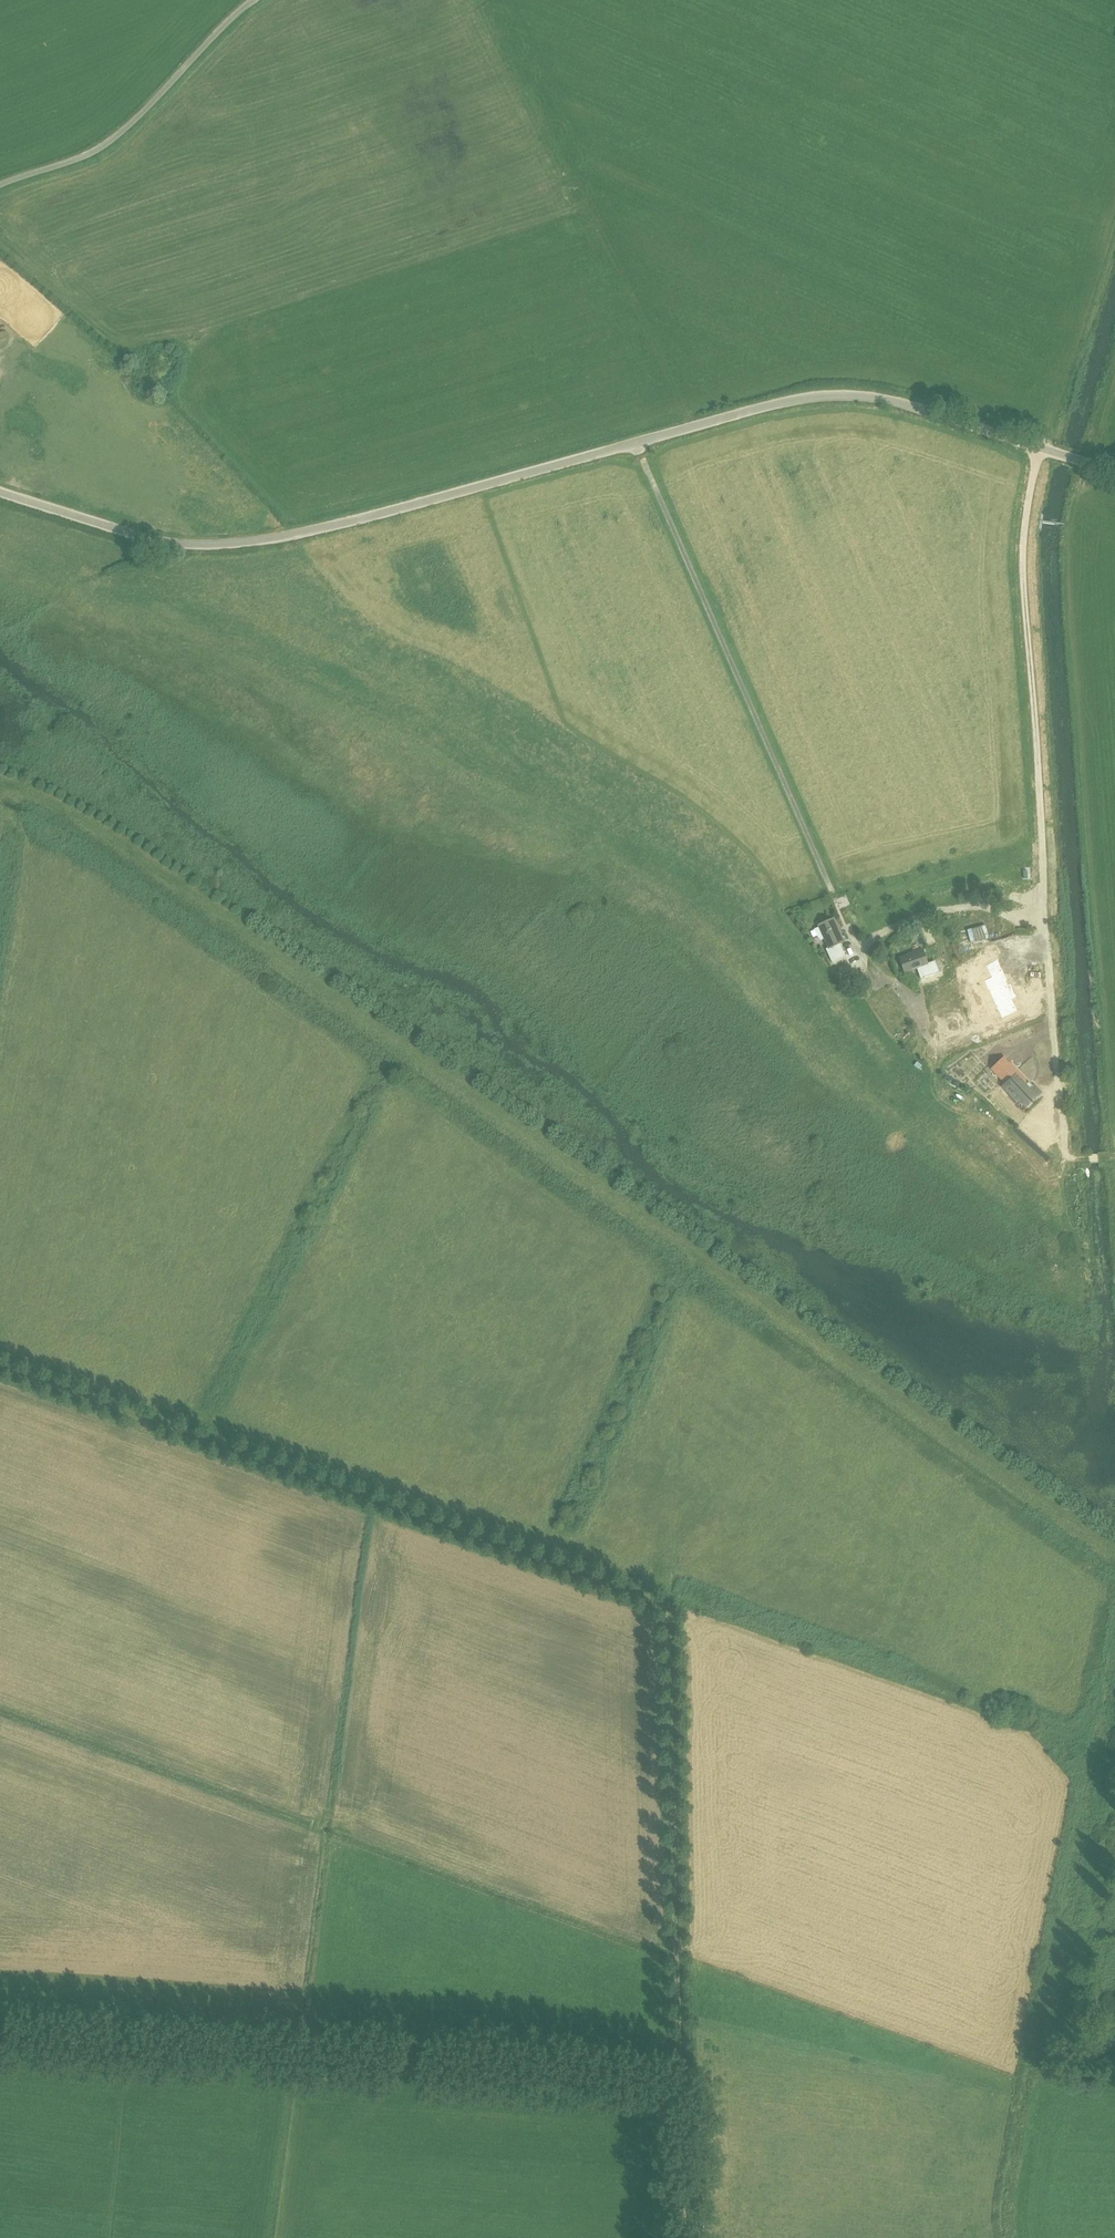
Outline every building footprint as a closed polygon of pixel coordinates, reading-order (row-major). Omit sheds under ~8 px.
[(818,925),(828,948),(826,949),(834,959),(843,956),(838,944),(845,941),(835,918),(818,925)] [(918,969),(921,979),(939,973),(935,960),(927,963),(922,948),(907,953),(908,956),(900,958),(905,973),(918,969)] [(989,974),(982,978),(999,1017),(1015,1010),(1010,998),(1015,995),(1009,981),(1006,982),(1005,979),(1006,979),(996,956),(984,962),(989,974)] [(899,1022),(892,1029),(895,1033),(903,1026),(899,1022)] [(1018,1105),(1026,1113),(1040,1099),(1033,1091),(1031,1092),(1009,1069),(1008,1070),(1004,1065),(1005,1064),(1004,1063),(991,1075),(992,1076),(993,1075),(1006,1089),(1002,1093),(1016,1107),(1017,1107),(1017,1106),(1018,1105)] [(1056,1126),(1057,1111),(1047,1110),(1047,1125),(1056,1126)]
